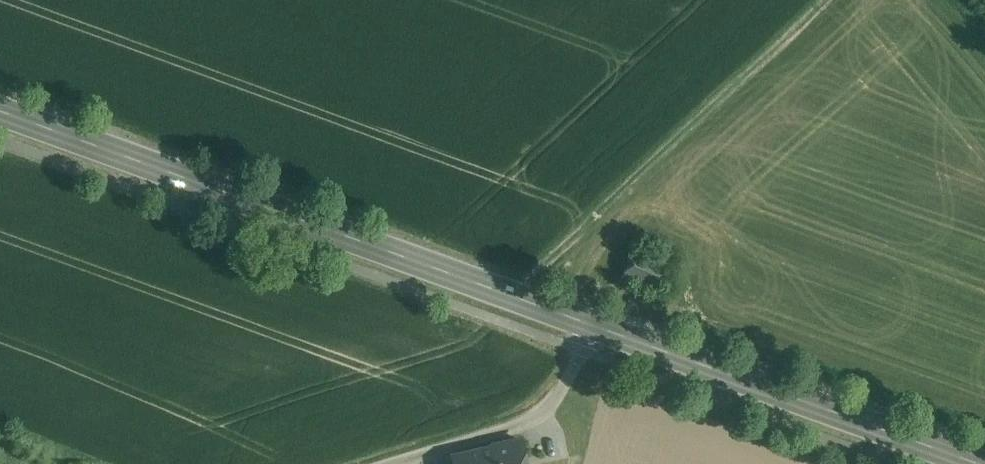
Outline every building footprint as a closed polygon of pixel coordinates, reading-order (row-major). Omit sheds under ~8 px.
[(673,264),(636,247),(622,277),(659,294),(673,264)] [(493,446),(494,447),(454,456),(455,463),(528,463),(522,440),(493,446)]
